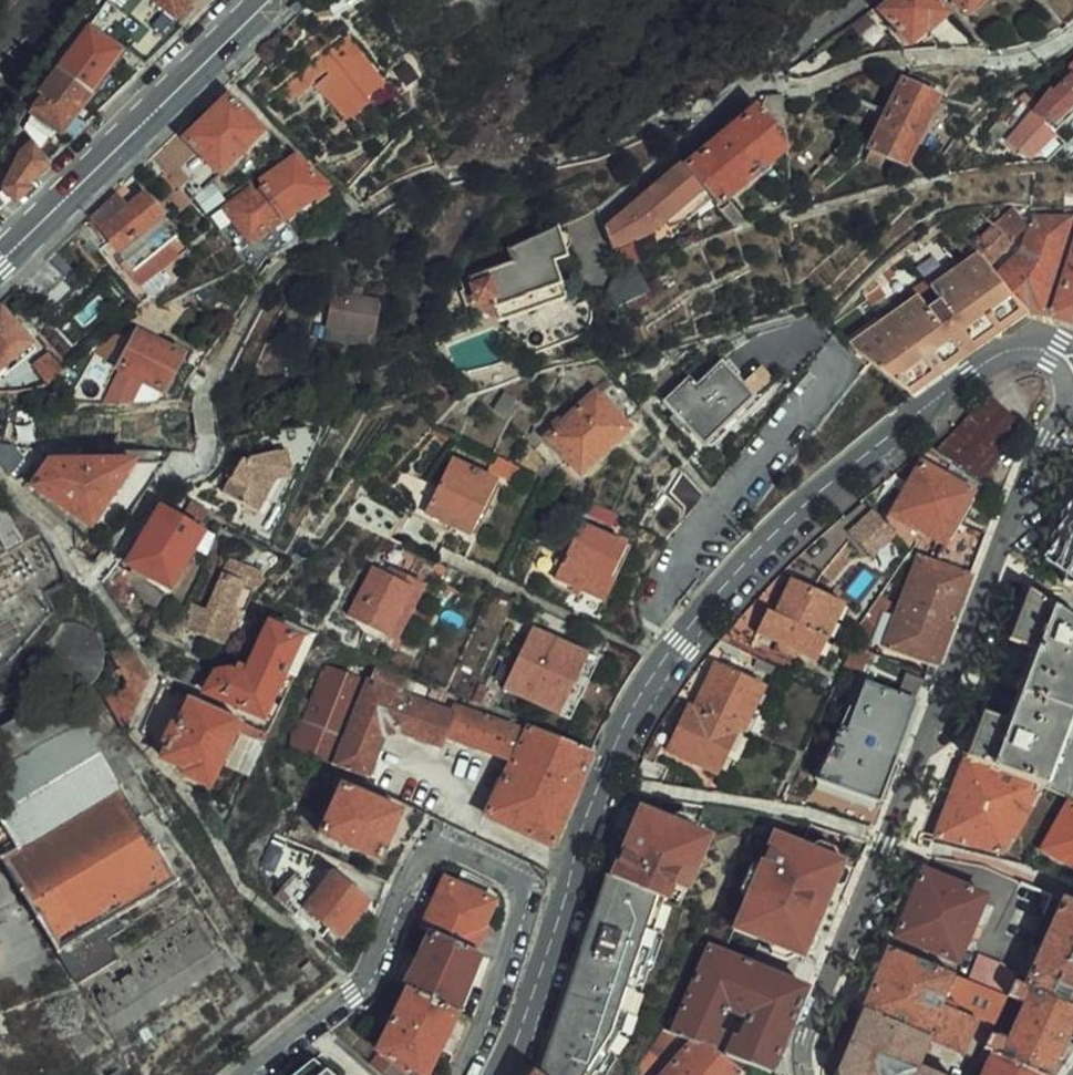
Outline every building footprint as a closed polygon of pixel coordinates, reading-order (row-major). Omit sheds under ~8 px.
[(120,44),(125,50),(145,71),(216,0),(151,0),(158,6),(120,44)] [(913,44),(948,15),(935,0),(897,0),(884,11),(913,44)] [(970,14),(986,0),(957,0),(970,14)] [(60,133),(125,50),(120,44),(94,24),(41,94),(31,115),(60,133)] [(319,78),(353,118),(379,98),(375,92),(391,79),(353,33),(337,46),(344,57),(319,78)] [(1072,115),(1072,77),(1035,113),(1055,133),(1072,115)] [(937,96),(906,81),(864,162),(881,171),(886,159),(901,165),(937,96)] [(1026,93),(1021,98),(1030,107),(1035,102),(1026,93)] [(1055,133),(1035,113),(1030,107),(1021,98),(1014,105),(1030,120),(1010,143),(1028,160),(1055,133)] [(229,99),(185,140),(201,156),(219,174),(263,132),(229,99)] [(686,168),(706,191),(716,204),(788,144),(788,141),(760,106),(686,168)] [(35,145),(23,132),(15,148),(23,157),(35,145)] [(187,168),(201,156),(185,140),(178,133),(149,161),(168,180),(184,165),(187,168)] [(1028,160),(1031,163),(1048,162),(1059,152),(1066,145),(1055,133),(1028,160)] [(1066,145),(1059,152),(1065,158),(1072,150),(1072,139),(1066,145)] [(3,188),(14,201),(52,164),(35,145),(23,157),(19,161),(3,188)] [(279,223),(327,189),(296,156),(256,185),(259,189),(253,194),(279,223)] [(168,180),(177,190),(178,191),(195,177),(187,168),(184,165),(168,180)] [(697,199),(706,191),(686,168),(685,166),(676,173),(697,199)] [(697,199),(676,173),(609,229),(618,249),(640,241),(657,235),(697,199)] [(199,255),(134,183),(90,220),(153,290),(199,255)] [(196,194),(206,210),(226,199),(216,183),(196,194)] [(180,215),(191,205),(178,191),(177,190),(166,201),(180,215)] [(247,246),(279,223),(253,194),(248,198),(243,194),(215,214),(227,226),(247,246)] [(1010,243),(1029,226),(1014,209),(994,226),(1010,243)] [(1010,243),(994,226),(981,212),(959,233),(990,267),(1012,246),(1010,243)] [(1027,315),(1042,316),(1072,219),(1033,219),(1023,250),(996,276),(1001,285),(1007,293),(1014,301),(1022,309),(1027,315)] [(240,251),(247,246),(227,226),(222,233),(240,251)] [(566,255),(558,231),(556,231),(504,250),(508,261),(459,278),(462,287),(459,288),(464,304),(467,303),(472,301),(490,295),(494,306),(560,283),(552,260),(566,255)] [(849,351),(902,394),(1022,309),(1014,301),(1007,293),(1001,285),(996,276),(990,267),(959,233),(958,235),(828,326),(836,333),(849,351)] [(618,249),(625,272),(647,262),(640,241),(618,249)] [(1052,316),(1072,324),(1072,253),(1052,316)] [(429,293),(434,279),(426,275),(421,289),(429,293)] [(560,283),(494,306),(497,317),(498,319),(565,296),(560,283)] [(351,285),(350,294),(366,297),(367,288),(351,285)] [(381,300),(366,297),(350,294),(338,292),(333,326),(376,333),(381,300)] [(472,301),(467,303),(497,317),(494,306),(490,295),(472,301)] [(174,318),(156,307),(147,300),(142,304),(138,308),(130,320),(147,329),(153,320),(170,328),(174,318)] [(417,331),(425,311),(415,307),(406,327),(417,331)] [(34,347),(8,316),(0,322),(0,376),(34,347)] [(331,341),(374,348),(376,333),(333,326),(331,341)] [(144,334),(104,402),(138,403),(150,385),(165,394),(184,357),(144,334)] [(0,376),(0,384),(38,352),(34,347),(0,376)] [(48,384),(55,380),(66,373),(52,356),(36,368),(48,384)] [(752,398),(713,356),(665,401),(703,444),(752,398)] [(509,410),(520,392),(509,385),(497,402),(509,410)] [(594,392),(546,438),(582,475),(629,429),(594,392)] [(989,399),(946,452),(983,483),(1022,432),(989,399)] [(277,475),(290,470),(292,464),(286,442),(243,454),(225,492),(261,510),(267,495),(277,475)] [(10,475),(26,459),(13,446),(0,444),(0,467),(10,475)] [(934,556),(971,574),(986,534),(957,522),(972,492),(928,459),(897,511),(940,540),(934,556)] [(134,462),(49,462),(33,487),(89,529),(134,462)] [(425,515),(468,539),(497,485),(455,462),(425,515)] [(679,508),(681,523),(706,495),(680,468),(663,492),(679,508)] [(290,470),(277,475),(267,495),(276,500),(290,470)] [(192,549),(204,529),(200,526),(210,509),(193,500),(186,511),(182,517),(163,505),(129,563),(170,587),(192,549)] [(594,502),(590,513),(614,523),(618,512),(594,502)] [(1062,520),(1063,526),(1051,542),(1054,547),(1059,541),(1067,549),(1072,542),(1072,507),(1062,520)] [(12,508),(0,515),(0,530),(11,551),(29,541),(12,508)] [(879,514),(855,534),(872,556),(896,536),(879,514)] [(626,544),(576,520),(568,535),(574,537),(554,577),(604,601),(614,580),(609,578),(626,544)] [(207,558),(219,538),(204,529),(192,549),(197,552),(207,558)] [(1067,549),(1059,541),(1054,547),(1044,558),(1044,561),(1072,585),(1072,542),(1067,549)] [(821,569),(819,573),(829,581),(849,559),(846,556),(851,551),(844,545),(821,569)] [(887,647),(930,664),(936,667),(971,574),(934,556),(924,551),(887,647)] [(192,602),(181,627),(209,639),(243,561),(231,556),(207,609),(192,602)] [(245,586),(254,566),(243,561),(209,639),(220,644),(223,636),(235,609),(242,611),(251,590),(245,586)] [(397,578),(372,566),(348,615),(395,638),(423,583),(399,572),(397,578)] [(794,573),(786,569),(765,590),(746,611),(727,633),(752,645),(758,634),(815,661),(844,604),(812,589),(818,576),(804,570),(799,582),(791,579),(794,573)] [(843,592),(836,586),(831,592),(838,598),(843,592)] [(1038,786),(1044,789),(1072,711),(1072,622),(1030,590),(1011,641),(1038,652),(1011,723),(984,713),(966,758),(1038,786)] [(892,602),(881,595),(866,617),(876,624),(892,602)] [(223,636),(230,638),(242,611),(235,609),(223,636)] [(263,622),(268,624),(299,638),(312,645),(317,634),(268,613),(263,622)] [(100,679),(106,669),(107,653),(104,642),(99,635),(86,624),(71,619),(58,622),(44,630),(37,641),(34,651),(34,662),(36,670),(42,680),(55,691),(68,694),(79,692),(91,687),(100,679)] [(263,717),(299,638),(268,624),(247,668),(238,664),(234,670),(227,667),(214,668),(205,690),(263,717)] [(530,628),(504,686),(590,728),(605,699),(582,689),(597,657),(530,628)] [(99,681),(128,726),(150,677),(131,643),(129,640),(109,651),(120,668),(99,681)] [(867,649),(856,645),(847,662),(860,666),(867,649)] [(921,686),(927,672),(874,652),(861,684),(865,685),(844,738),(835,735),(808,807),(870,827),(919,693),(916,693),(918,685),(921,686)] [(772,675),(776,666),(758,657),(754,666),(772,675)] [(422,702),(430,684),(376,660),(367,682),(327,666),(305,720),(298,716),(286,741),(366,778),(379,742),(381,735),(399,729),(440,745),(444,734),(504,757),(515,729),(453,706),(449,714),(422,702)] [(715,663),(693,708),(739,729),(744,732),(766,687),(761,684),(764,679),(743,669),(740,675),(715,663)] [(481,682),(456,670),(449,685),(475,695),(481,682)] [(481,682),(475,695),(485,700),(491,687),(481,682)] [(62,705),(57,697),(45,704),(0,729),(0,815),(19,848),(1,859),(106,1030),(225,960),(197,912),(118,959),(107,941),(127,928),(120,917),(180,880),(121,786),(119,787),(79,721),(73,723),(62,705)] [(183,774),(210,787),(241,722),(192,697),(163,757),(186,768),(183,774)] [(718,774),(739,729),(693,708),(688,705),(668,750),(718,774)] [(485,816),(552,845),(592,752),(528,727),(485,816)] [(644,756),(634,780),(662,784),(670,768),(644,756)] [(1000,851),(1038,786),(966,758),(937,836),(1000,851)] [(377,861),(400,812),(342,785),(319,834),(377,861)] [(613,877),(665,900),(668,901),(676,881),(680,871),(694,877),(711,837),(697,832),(701,823),(715,829),(724,807),(699,802),(699,806),(690,805),(691,801),(648,794),(613,877)] [(1043,847),(1072,865),(1072,807),(1068,805),(1043,847)] [(697,832),(711,837),(715,829),(701,823),(697,832)] [(846,855),(778,827),(738,921),(805,949),(846,855)] [(0,835),(0,857),(1,859),(19,848),(8,830),(0,835)] [(313,864),(290,893),(308,908),(334,875),(313,864)] [(984,897),(923,870),(895,939),(902,940),(957,963),(984,897)] [(676,881),(689,887),(694,877),(680,871),(676,881)] [(665,900),(613,877),(610,876),(606,874),(538,1074),(595,1074),(619,1037),(665,900)] [(367,901),(334,875),(308,908),(341,934),(367,901)] [(423,929),(430,933),(474,953),(483,935),(479,933),(493,902),(446,879),(423,929)] [(1012,902),(1043,915),(1052,895),(1021,881),(1012,902)] [(1064,901),(1024,984),(1072,1008),(1072,905),(1064,901)] [(456,1011),(480,956),(474,953),(430,933),(405,986),(408,988),(456,1011)] [(673,1032),(679,1034),(697,1042),(720,1051),(772,1074),(807,989),(710,947),(673,1032)] [(928,1037),(954,976),(891,949),(866,1011),(928,1037)] [(979,956),(968,981),(985,988),(996,964),(979,956)] [(319,976),(308,962),(298,971),(309,984),(319,976)] [(1006,997),(985,988),(968,981),(957,977),(945,1008),(992,1028),(1006,997)] [(1072,1021),(1072,1008),(1024,984),(1014,979),(1006,997),(1025,1005),(1009,1040),(990,1033),(983,1048),(1043,1074),(1048,1074),(1072,1021)] [(456,1011),(408,988),(378,1050),(407,1074),(428,1074),(456,1011)] [(916,1066),(928,1037),(866,1011),(839,1072),(840,1074),(937,1074),(916,1066)] [(662,1053),(679,1034),(673,1032),(665,1028),(653,1050),(662,1053)] [(666,1074),(744,1074),(745,1073),(720,1051),(697,1042),(666,1074)] [(983,1048),(976,1064),(986,1069),(984,1074),(1043,1074),(983,1048)] [(304,1066),(312,1074),(325,1074),(328,1072),(313,1059),(304,1066)] [(304,1066),(293,1074),(312,1074),(304,1066)]
